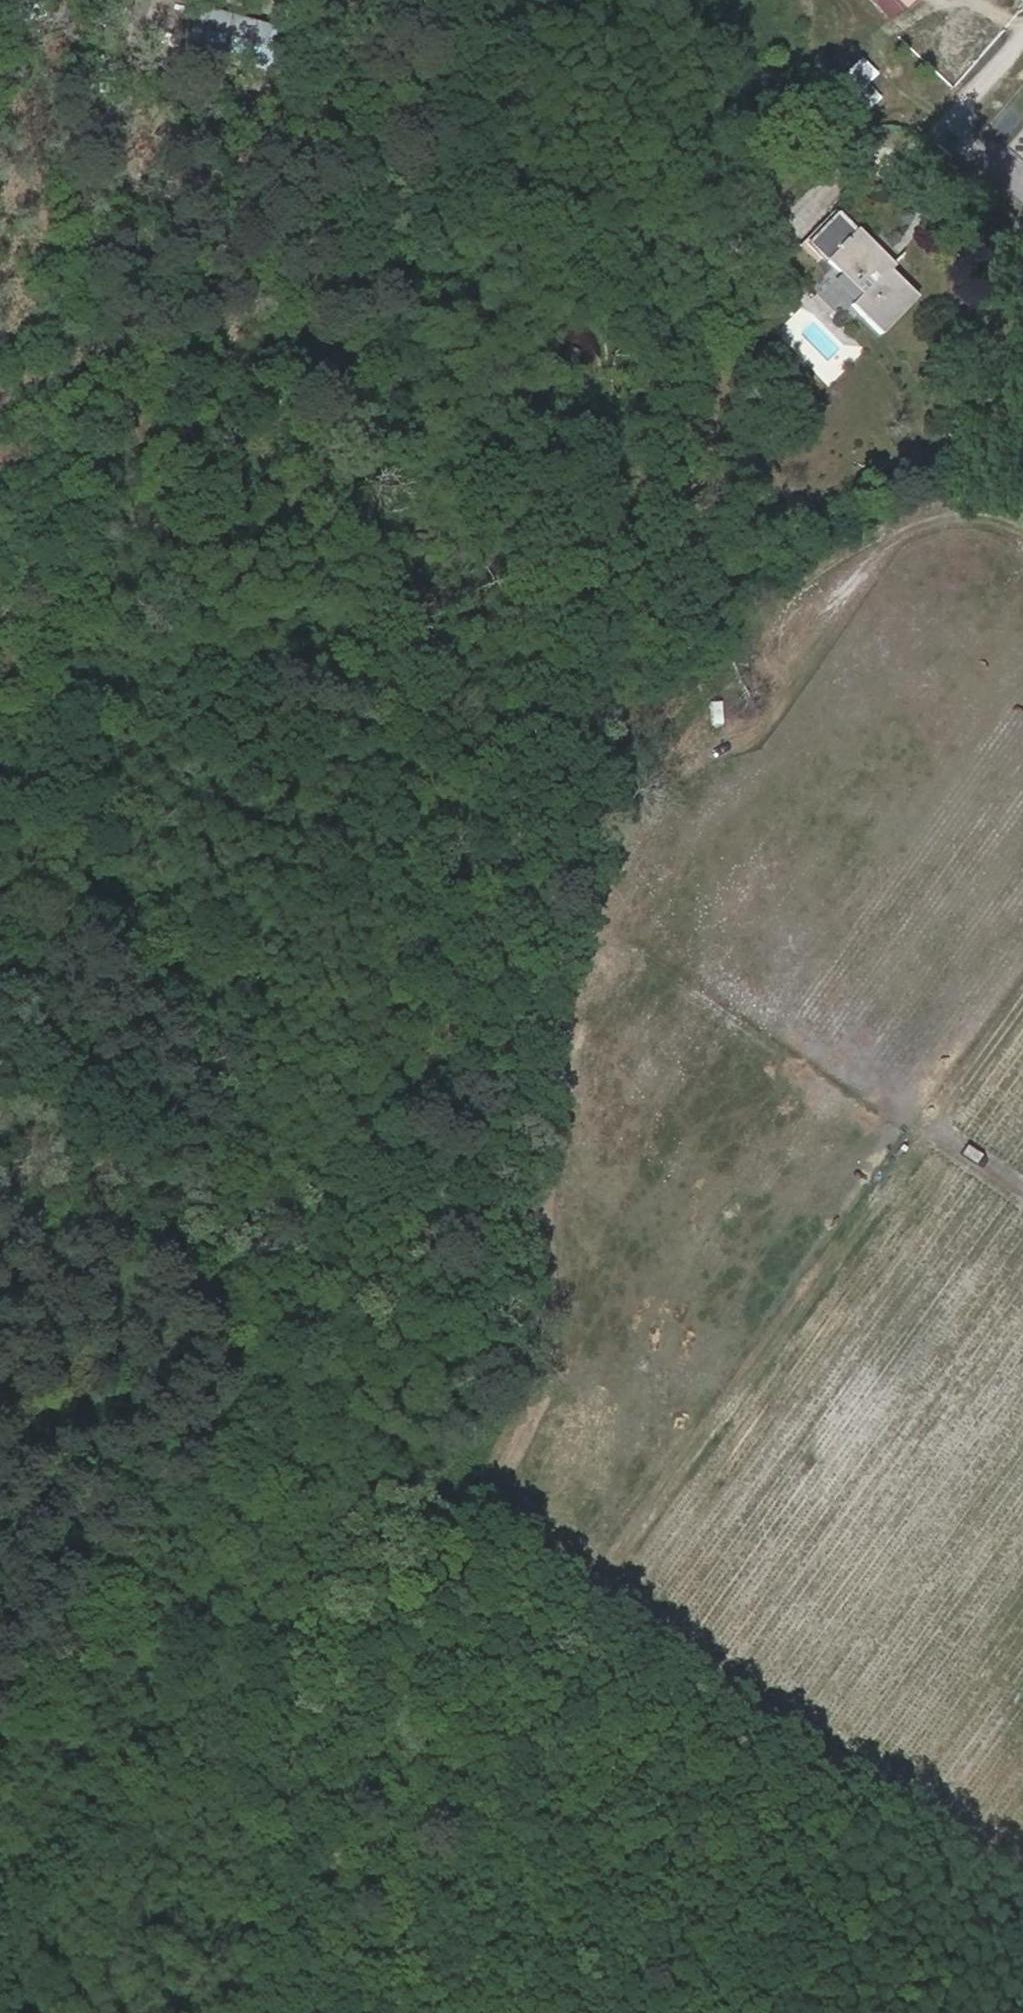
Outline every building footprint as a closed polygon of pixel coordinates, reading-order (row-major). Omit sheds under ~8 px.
[(903,4),(899,0),(871,0),(888,18),(903,4)] [(239,60),(249,18),(191,5),(181,47),(239,60)] [(880,118),(891,104),(847,69),(837,83),(880,118)] [(850,305),(880,335),(916,297),(887,269),(890,266),(855,229),(824,260),(859,295),(850,305)]
